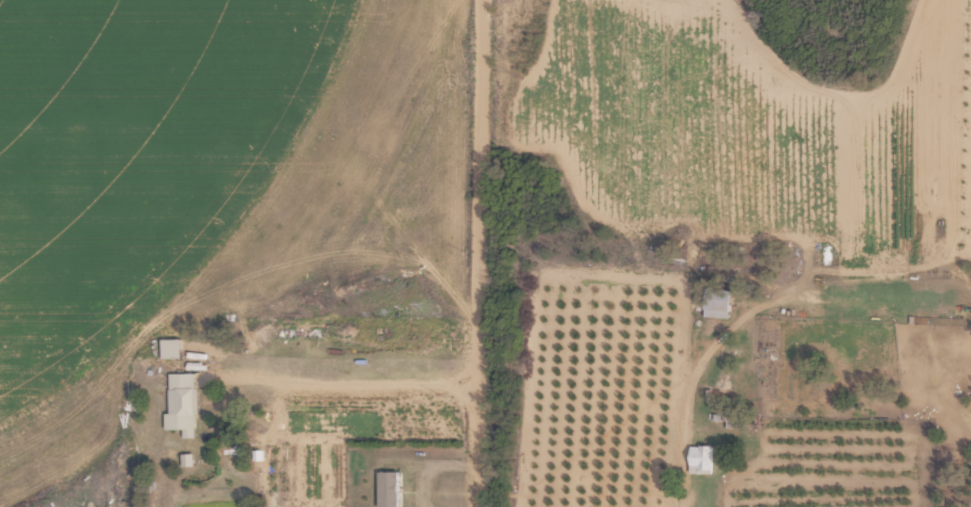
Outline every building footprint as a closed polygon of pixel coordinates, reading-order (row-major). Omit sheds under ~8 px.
[(734,288),(707,288),(707,317),(734,317),(734,288)] [(165,358),(185,358),(185,338),(165,338),(165,358)] [(172,373),(172,416),(201,416),(201,373),(172,373)] [(716,473),(716,445),(693,445),(693,473),(716,473)] [(381,506),(402,506),(402,471),(381,471),(381,506)]
